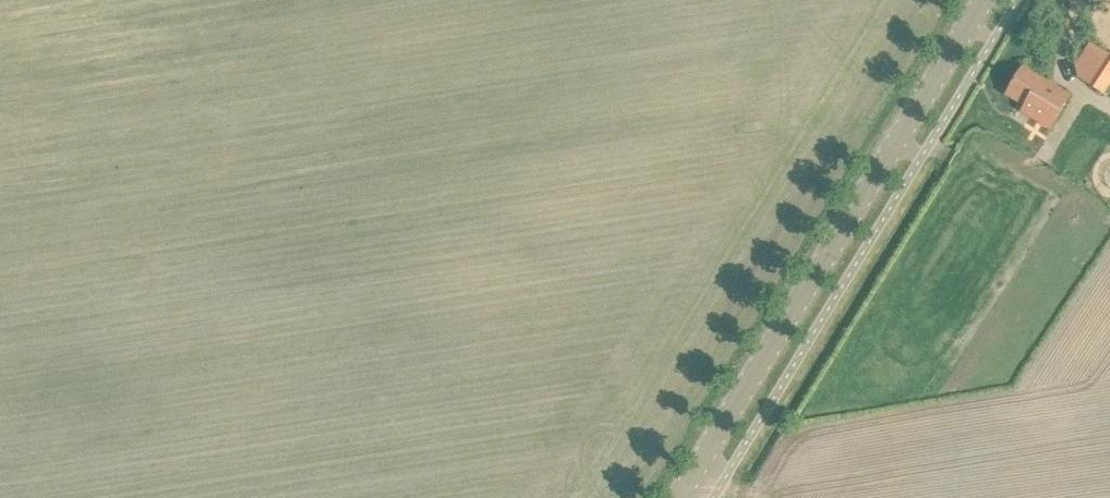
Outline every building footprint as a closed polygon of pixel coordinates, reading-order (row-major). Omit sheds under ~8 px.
[(1085,82),(1105,95),(1109,87),(1109,58),(1103,54),(1085,82)] [(1057,113),(1067,96),(1020,69),(1017,73),(1016,72),(1011,80),(1013,81),(1005,95),(1031,111),(1028,116),(1048,128),(1057,113)]
